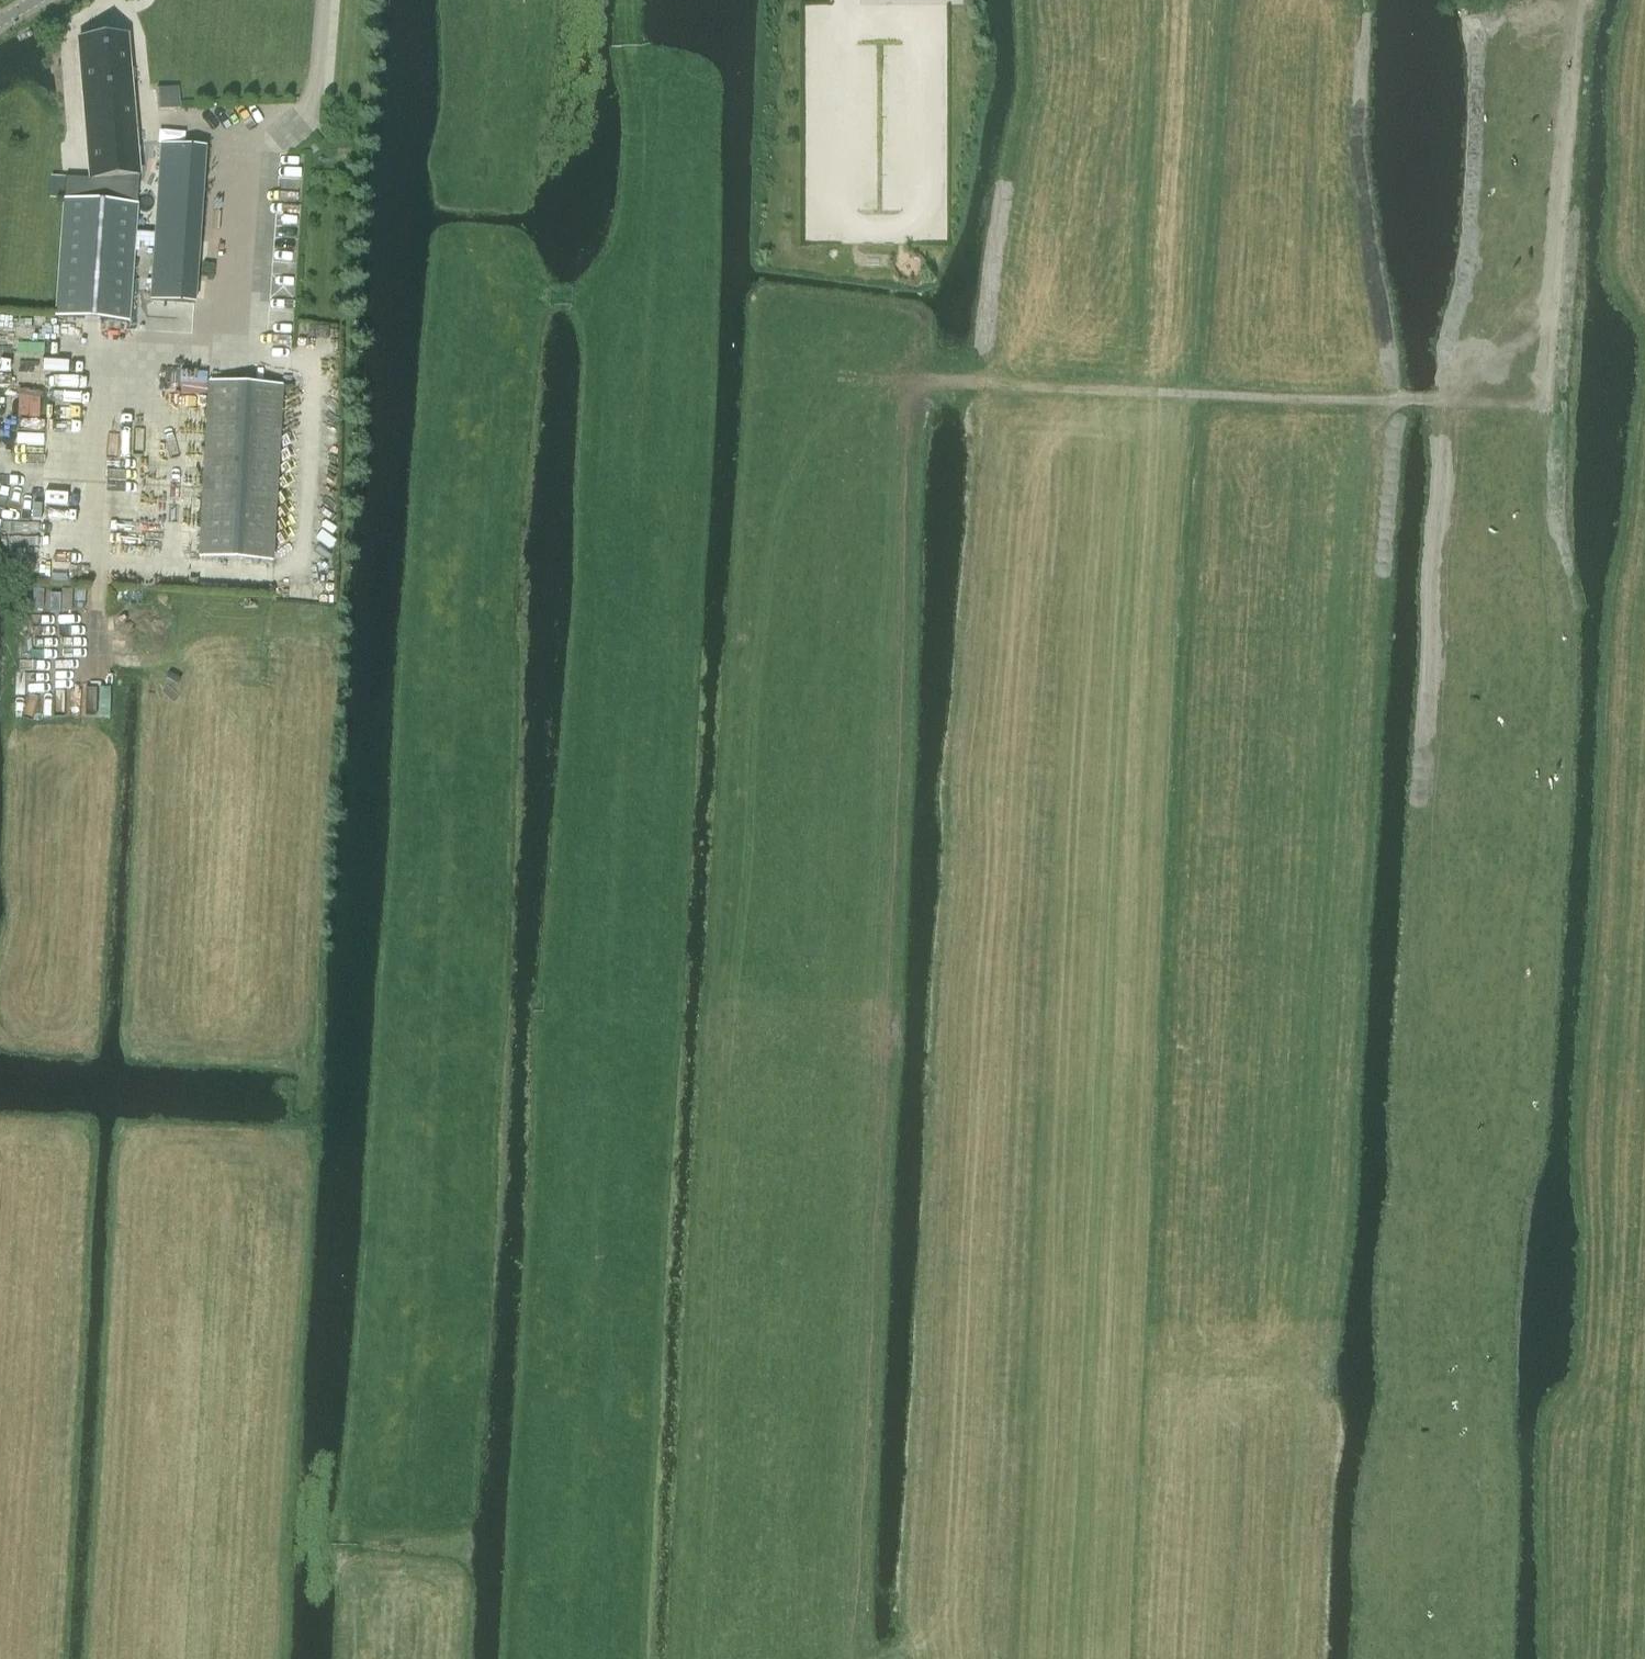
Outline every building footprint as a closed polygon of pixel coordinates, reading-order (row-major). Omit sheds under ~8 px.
[(65,176),(55,314),(128,320),(138,173),(127,35),(77,40),(89,177),(65,176)] [(177,87),(156,89),(158,111),(178,109),(181,109),(179,87),(177,87)] [(161,144),(150,299),(149,300),(193,303),(204,147),(161,144)] [(272,561),(281,385),(208,381),(198,557),(272,561)]
